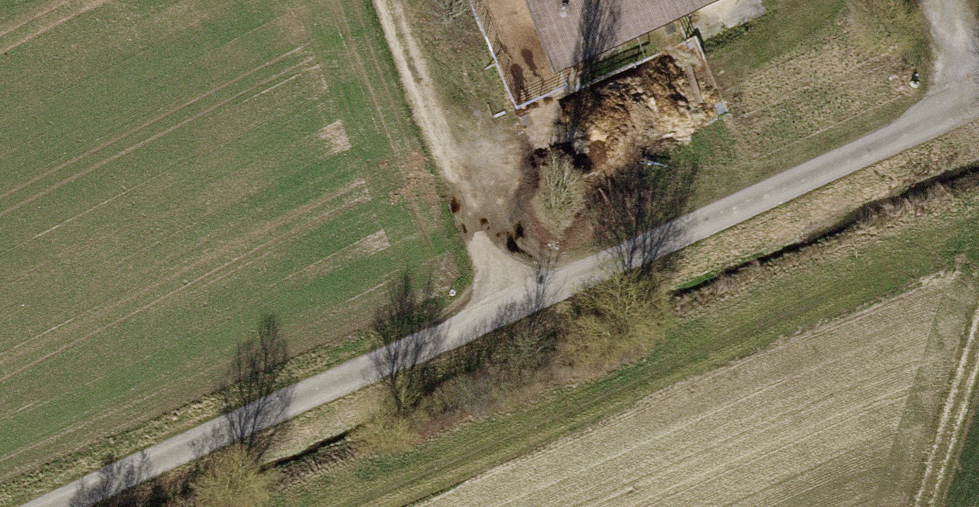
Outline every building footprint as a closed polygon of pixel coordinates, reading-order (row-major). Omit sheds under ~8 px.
[(558,71),(716,0),(526,0),(558,71)]
